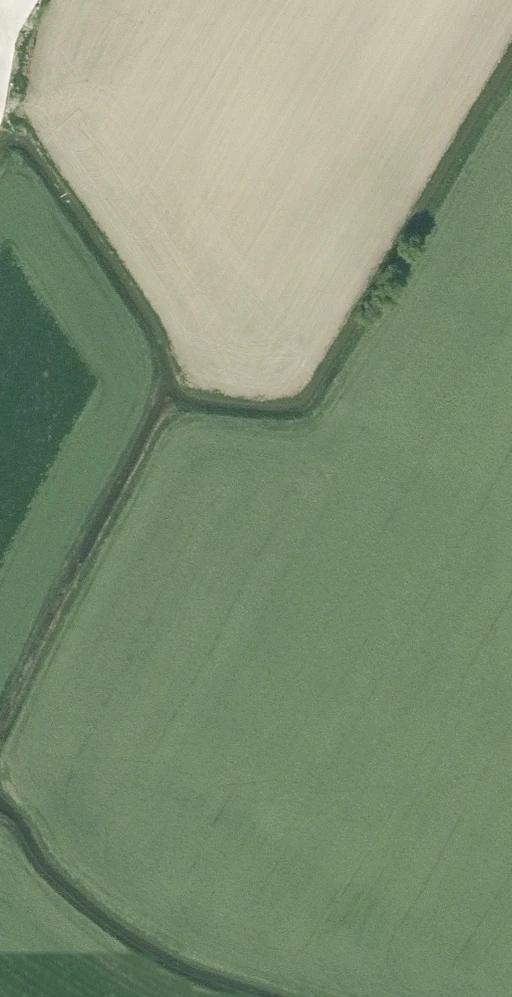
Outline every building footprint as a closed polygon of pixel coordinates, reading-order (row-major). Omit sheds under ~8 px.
[(32,97),(53,93),(51,83),(30,87),(32,97)]
